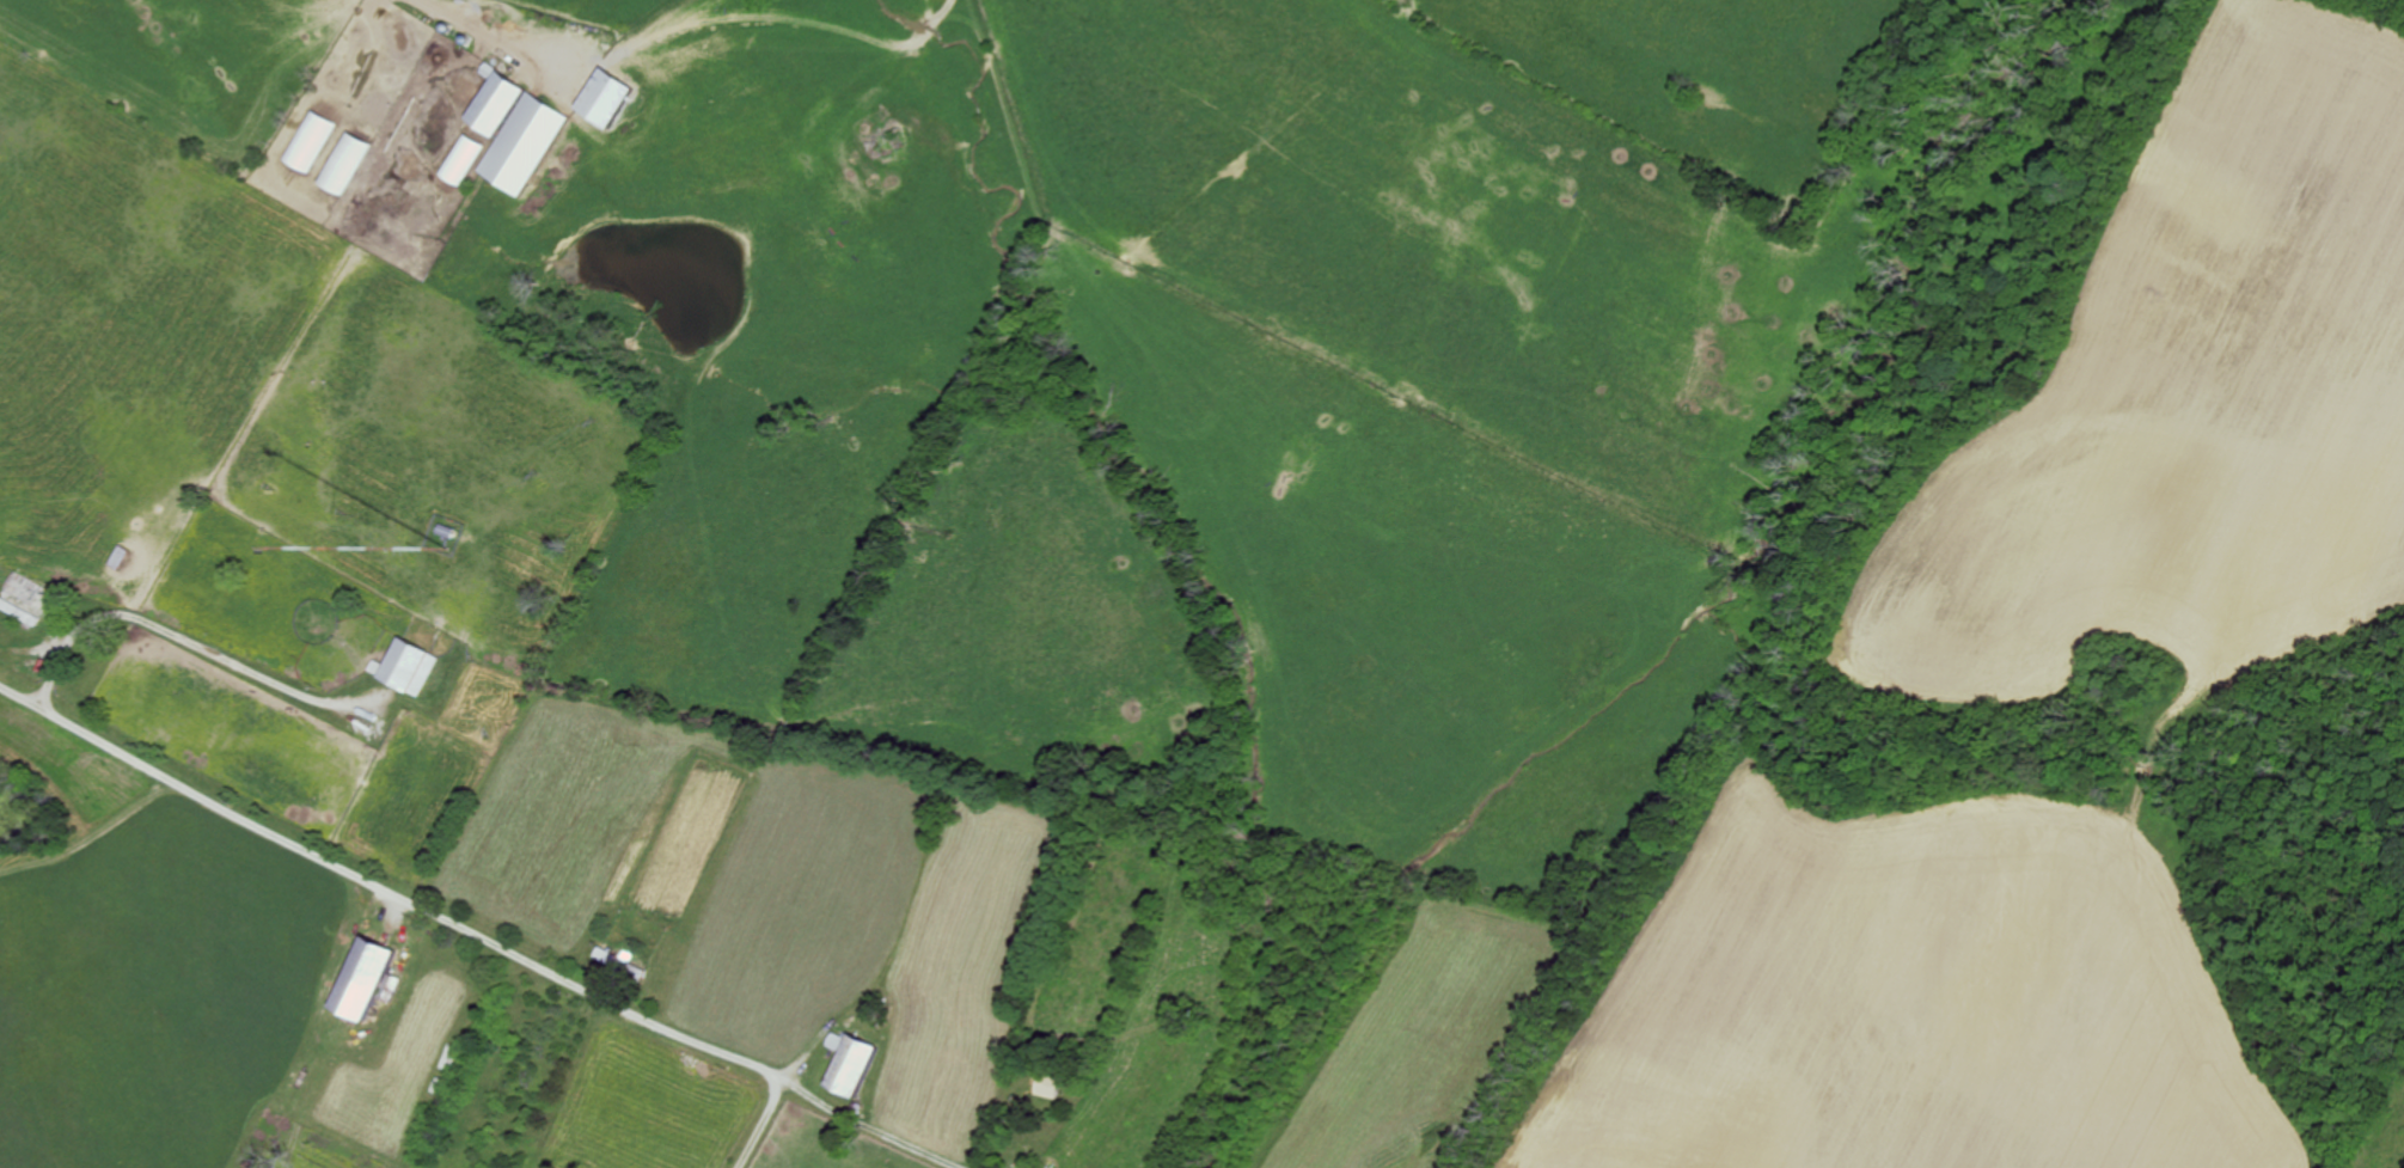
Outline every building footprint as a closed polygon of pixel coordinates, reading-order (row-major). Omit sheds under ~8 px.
[(514,112),(498,137),(467,118),(494,79),(483,72),(489,61),(531,88),(514,112)] [(646,88),(612,67),(586,109),(620,130),(646,88)] [(325,148),(311,173),(285,158),(299,133),(314,109),(340,123),(325,148)] [(325,184),(352,195),(375,141),(348,129),(325,184)] [(465,185),(491,145),(470,132),(444,172),(465,185)] [(122,568),(111,562),(122,542),(133,548),(122,568)] [(24,618),(0,606),(0,597),(18,565),(57,587),(47,605),(41,617),(36,625),(31,623),(24,618)] [(421,696),(386,677),(381,674),(381,673),(387,664),(403,635),(442,656),(421,695),(421,696)] [(391,947),(399,952),(385,982),(386,983),(391,973),(394,974),(402,978),(404,979),(392,1004),(379,997),(384,987),(383,986),(366,1023),(331,1008),(348,972),(365,935),(377,941),(391,947)] [(632,961),(649,970),(643,980),(620,968),(598,955),(602,946),(624,958),(628,950),(636,954),(632,961)] [(869,1042),(882,1047),(870,1074),(858,1100),(828,1087),(844,1052),(844,1051),(828,1045),(834,1031),(850,1038),(852,1034),(863,1039),(869,1042)] [(1058,1100),(1035,1094),(1042,1071),(1064,1077),(1058,1100)]
